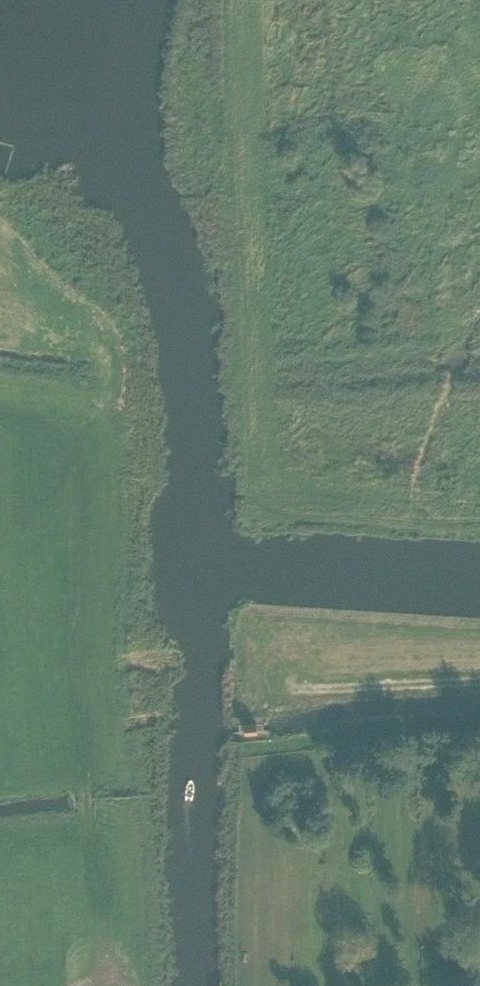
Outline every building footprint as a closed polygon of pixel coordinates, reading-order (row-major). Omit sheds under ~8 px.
[(258,732),(257,724),(245,725),(245,733),(258,732)]
